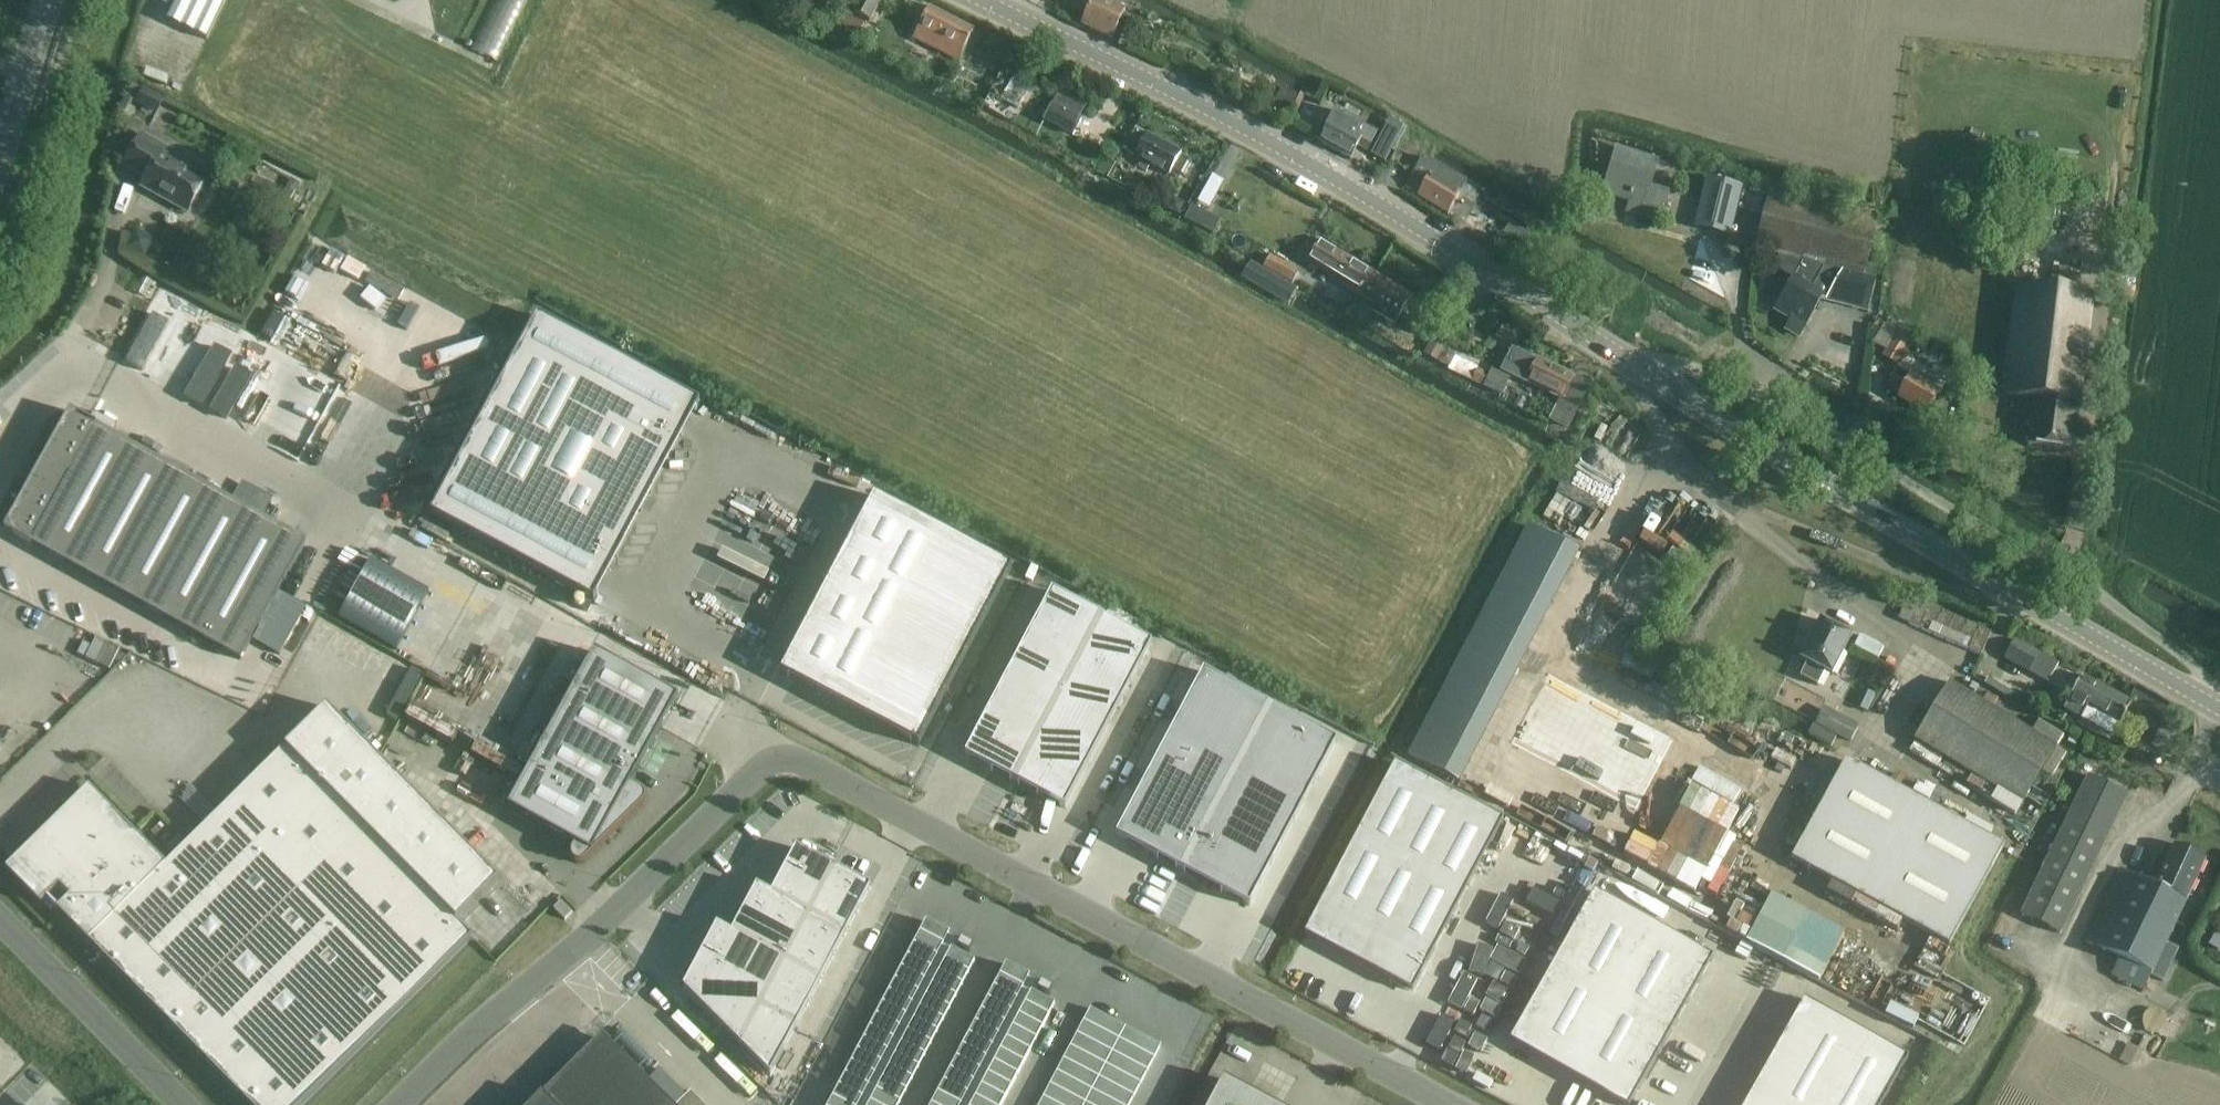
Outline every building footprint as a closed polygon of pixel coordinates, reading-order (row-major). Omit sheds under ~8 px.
[(225,0),(177,0),(166,22),(205,41),(225,0)] [(471,49),(497,62),(528,0),(495,0),(471,49)] [(840,0),(839,0),(819,0),(822,1),(813,17),(827,25),(840,0)] [(873,15),(881,0),(860,0),(852,15),(869,23),(873,15)] [(1061,2),(1086,14),(1093,0),(1062,0),(1061,2)] [(1111,44),(1122,22),(1124,18),(1093,4),(1080,28),(1111,44)] [(957,63),(959,60),(973,31),(929,8),(913,39),(957,63)] [(843,30),(858,38),(864,25),(848,18),(843,30)] [(131,85),(125,98),(133,102),(157,114),(163,102),(131,85)] [(1281,89),(1275,102),(1290,109),(1296,96),(1281,89)] [(1050,105),(1042,122),(1072,137),(1080,120),(1076,118),(1051,106),(1050,105)] [(1327,129),(1318,144),(1349,162),(1356,148),(1365,154),(1370,146),(1370,145),(1373,139),(1376,134),(1337,113),(1332,120),(1331,123),(1327,129)] [(1184,178),(1190,165),(1188,159),(1179,155),(1180,154),(1134,130),(1122,152),(1141,162),(1137,168),(1147,173),(1150,167),(1169,177),(1170,175),(1179,179),(1184,178)] [(142,135),(123,167),(146,179),(140,189),(186,215),(206,180),(162,156),(166,149),(142,135)] [(1379,144),(1372,156),(1384,162),(1390,150),(1379,144)] [(1660,225),(1664,213),(1670,196),(1650,190),(1659,163),(1617,149),(1601,195),(1628,204),(1625,213),(1660,225)] [(1416,172),(1404,192),(1417,199),(1448,217),(1460,196),(1461,195),(1465,188),(1467,183),(1436,166),(1423,159),(1417,170),(1416,172)] [(1700,198),(1693,229),(1729,237),(1741,188),(1719,182),(1705,179),(1700,198)] [(1873,282),(1861,279),(1875,219),(1770,191),(1756,249),(1803,263),(1795,282),(1792,282),(1791,281),(1773,313),(1790,323),(1785,332),(1799,340),(1821,300),(1825,302),(1866,313),(1873,282)] [(1169,195),(1162,209),(1177,217),(1184,204),(1169,195)] [(1207,214),(1197,230),(1211,238),(1220,222),(1207,214)] [(1517,253),(1529,236),(1510,223),(1498,241),(1517,253)] [(1357,296),(1371,272),(1321,241),(1305,265),(1357,296)] [(1987,257),(1988,245),(1965,243),(1964,255),(1987,257)] [(1290,285),(1298,273),(1270,257),(1263,269),(1274,276),(1290,285)] [(1251,262),(1241,280),(1264,294),(1274,276),(1263,269),(1251,262)] [(1371,272),(1357,296),(1360,298),(1375,306),(1370,314),(1393,327),(1412,298),(1371,272)] [(2072,454),(2091,297),(2014,288),(2001,399),(2033,403),(2028,449),(2072,454)] [(535,317),(426,528),(587,612),(591,604),(586,601),(632,514),(635,515),(645,495),(642,494),(687,406),(692,409),(696,401),(535,317)] [(1422,339),(1430,324),(1418,318),(1409,332),(1422,339)] [(1533,327),(1527,338),(1540,345),(1546,334),(1533,327)] [(1442,340),(1428,332),(1416,352),(1430,360),(1442,340)] [(1908,363),(1911,357),(1906,354),(1913,342),(1896,332),(1881,357),(1898,367),(1902,360),(1908,363)] [(1511,349),(1500,372),(1525,384),(1525,382),(1558,398),(1559,399),(1554,408),(1548,422),(1561,427),(1566,429),(1572,417),(1588,384),(1585,383),(1570,375),(1537,359),(1536,361),(1511,349)] [(1925,417),(1938,395),(1909,378),(1910,377),(1897,368),(1885,388),(1898,397),(1896,401),(1925,417)] [(1489,375),(1478,369),(1471,384),(1483,389),(1482,389),(1501,398),(1502,396),(1514,401),(1517,394),(1514,387),(1508,385),(1510,380),(1491,371),(1489,375)] [(276,595),(305,543),(70,413),(4,531),(240,661),(250,643),(276,595)] [(867,498),(775,673),(909,745),(1004,569),(867,498)] [(1529,529),(1408,759),(1459,785),(1578,554),(1529,529)] [(1052,593),(965,757),(1064,809),(1151,646),(1052,593)] [(276,595),(250,643),(277,658),(279,656),(279,655),(280,654),(304,611),(276,595)] [(1980,656),(1990,632),(1918,600),(1907,624),(1980,656)] [(1831,679),(1852,638),(1820,622),(1799,662),(1805,665),(1798,678),(1817,688),(1823,675),(1831,679)] [(2014,641),(2004,661),(2028,674),(2039,654),(2014,641)] [(574,859),(577,859),(581,859),(583,857),(641,798),(642,793),(640,788),(637,785),(626,779),(672,694),(589,649),(505,804),(572,840),(568,847),(568,852),(569,855),(571,857),(574,859)] [(1202,672),(1116,836),(1249,907),(1336,743),(1202,672)] [(2067,701),(2062,710),(2081,720),(2086,711),(2087,708),(2089,709),(2116,724),(2118,726),(2130,704),(2081,676),(2067,701)] [(1987,678),(1983,684),(2010,700),(2014,694),(1987,678)] [(1549,679),(1512,749),(1638,815),(1675,745),(1549,679)] [(2020,806),(2055,749),(1947,685),(1913,743),(2020,806)] [(8,870),(41,904),(60,886),(72,898),(59,910),(249,1104),(302,1104),(471,940),(455,923),(496,883),(473,860),(326,709),(285,749),(164,866),(90,790),(26,851),(27,852),(8,870)] [(1822,711),(1815,723),(1850,742),(1857,730),(1822,711)] [(2165,729),(2156,750),(2168,755),(2177,734),(2165,729)] [(1845,762),(1790,862),(1948,947),(2002,848),(1845,762)] [(1394,765),(1303,936),(1412,993),(1502,822),(1394,765)] [(2059,936),(2127,796),(2088,777),(2019,917),(2059,936)] [(2165,945),(2206,860),(2173,845),(2152,886),(2120,871),(2085,943),(2119,959),(2110,977),(2142,992),(2150,977),(2162,983),(2178,951),(2165,945)] [(794,848),(780,873),(820,894),(833,869),(794,848)] [(833,869),(820,894),(856,913),(869,889),(833,869)] [(753,886),(753,888),(807,917),(820,894),(780,873),(769,895),(753,886)] [(753,888),(741,911),(795,940),(807,917),(753,888)] [(1508,1042),(1557,1070),(1604,1097),(1619,1104),(1630,1104),(1712,959),(1593,892),(1525,1013),(1508,1042)] [(820,894),(807,917),(843,937),(856,913),(820,894)] [(563,904),(556,911),(566,921),(573,914),(563,904)] [(714,925),(713,926),(782,964),(795,940),(741,911),(729,933),(714,925)] [(807,917),(795,940),(831,960),(843,937),(807,917)] [(830,1104),(897,1104),(973,961),(966,958),(972,946),(926,922),(917,939),(830,1104)] [(713,926),(698,956),(766,993),(768,990),(782,964),(713,926)] [(2207,946),(2218,952),(2219,949),(2219,941),(2212,936),(2207,946)] [(795,940),(782,964),(818,983),(831,960),(795,940)] [(698,956),(679,990),(736,1048),(756,1011),(766,993),(698,956)] [(782,964),(768,990),(804,1008),(818,983),(782,964)] [(932,1104),(1001,1104),(1055,1005),(1047,1001),(1052,991),(1006,967),(1003,972),(932,1104)] [(766,993),(756,1011),(793,1030),(804,1008),(768,990),(766,993)] [(1743,1104),(1880,1104),(1905,1059),(1801,1001),(1743,1104)] [(1039,1104),(1129,1104),(1160,1047),(1089,1010),(1039,1104)] [(756,1011),(736,1048),(767,1079),(793,1030),(756,1011)] [(605,1040),(541,1104),(672,1104),(605,1040)] [(1223,1082),(1210,1104),(1265,1104),(1223,1082)] [(676,1104),(703,1104),(690,1091),(676,1104)]
